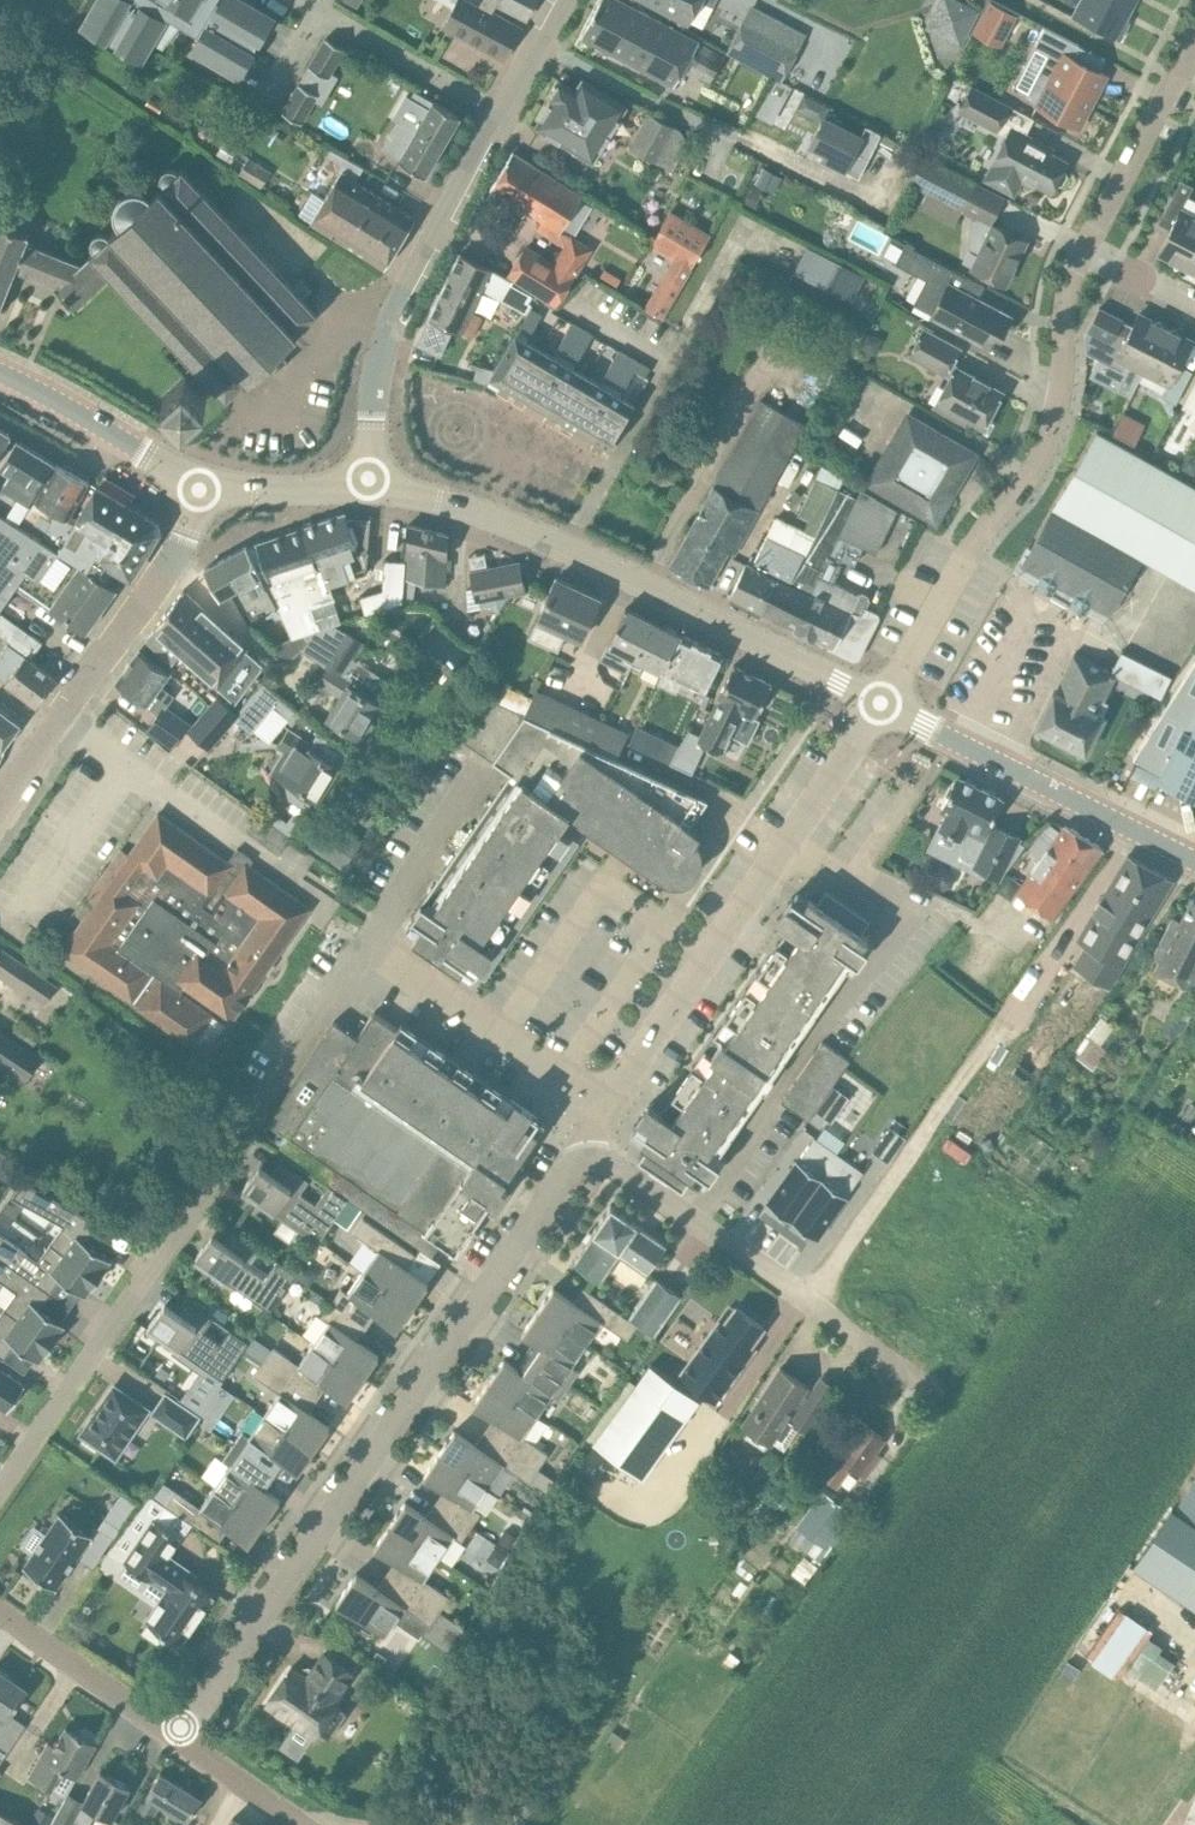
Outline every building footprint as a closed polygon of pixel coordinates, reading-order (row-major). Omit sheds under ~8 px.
[(83,24),(141,59),(152,40),(163,47),(181,22),(202,34),(194,47),(240,74),(273,16),(246,0),(221,0),(221,2),(218,0),(97,0),(83,24)] [(453,6),(445,26),(505,57),(521,27),(491,12),(470,0),(440,0),(453,6)] [(491,12),(496,3),(525,18),(535,0),(470,0),(491,12)] [(582,37),(674,87),(684,68),(710,82),(723,56),(619,0),(601,0),(582,37)] [(689,26),(702,0),(641,0),(689,26)] [(975,11),(953,0),(935,0),(931,9),(935,21),(933,25),(937,27),(940,39),(956,47),(975,11)] [(973,31),(1002,46),(1018,14),(991,0),(989,0),(973,31)] [(1132,5),(1123,0),(1082,0),(1074,15),(1120,39),(1130,20),(1126,18),(1132,5)] [(745,20),(729,51),(757,66),(780,77),(796,47),(745,20)] [(1078,127),(1105,76),(1071,58),(1078,45),(1045,28),(1035,46),(1049,54),(1028,95),(1066,115),(1064,120),(1078,127)] [(328,77),(329,77),(345,48),(327,37),(310,66),(328,77)] [(90,48),(77,41),(69,55),(81,62),(90,48)] [(584,81),(577,92),(562,83),(561,84),(557,87),(552,94),(552,99),(551,101),(553,102),(538,126),(593,160),(604,142),(602,141),(624,106),(584,81)] [(301,123),(302,122),(319,94),(300,83),(283,112),(301,123)] [(1013,195),(1021,181),(1031,187),(1034,182),(1052,192),(1054,187),(1063,183),(1067,176),(1064,168),(1067,163),(1040,148),(1042,144),(1001,123),(1010,105),(972,84),(958,111),(997,132),(998,130),(1006,134),(982,178),(1013,195)] [(433,101),(416,90),(411,98),(407,95),(395,116),(399,118),(383,146),(401,156),(400,158),(425,173),(461,115),(434,99),(433,101)] [(681,128),(648,112),(630,145),(671,168),(687,138),(681,128)] [(858,177),(879,134),(865,127),(861,137),(823,118),(810,146),(825,154),(822,160),(858,177)] [(332,166),(342,171),(311,220),(384,266),(415,217),(355,180),(356,177),(358,178),(364,167),(341,152),(332,166)] [(559,230),(582,195),(513,152),(491,188),(559,230)] [(920,207),(954,225),(976,182),(919,152),(904,181),(927,193),(920,207)] [(249,157),(239,173),(261,187),(272,171),(249,157)] [(763,166),(754,182),(773,193),(782,176),(763,166)] [(81,263),(59,285),(56,287),(76,309),(111,276),(200,372),(191,380),(186,375),(163,396),(185,419),(207,397),(202,392),(211,383),(226,399),(247,379),(248,380),(298,333),(297,332),(318,312),(204,191),(209,187),(199,175),(194,180),(182,167),(178,171),(176,169),(174,168),(172,168),(170,168),(169,168),(167,169),(165,169),(164,170),(162,172),(161,173),(161,175),(160,176),(160,178),(160,180),(161,182),(161,183),(163,185),(161,187),(160,187),(151,196),(149,194),(146,192),(143,190),(139,189),(135,189),(132,189),(128,190),(125,192),(122,194),(120,197),(117,200),(116,203),(115,206),(115,210),(115,213),(116,217),(117,220),(120,223),(120,224),(111,233),(111,234),(109,236),(107,234),(105,233),(104,233),(102,233),(100,233),(98,233),(97,234),(95,235),(94,236),(93,238),(92,239),(92,241),(91,243),(92,245),(92,246),(93,248),(94,250),(90,254),(91,255),(81,263)] [(748,189),(744,202),(757,206),(761,194),(748,189)] [(1194,250),(1194,216),(1182,209),(1188,198),(1176,191),(1162,218),(1174,224),(1160,252),(1187,266),(1194,250)] [(710,233),(671,209),(649,245),(672,259),(663,274),(682,284),(710,233)] [(1027,241),(992,225),(982,218),(970,218),(968,247),(979,253),(972,269),(1007,285),(1027,241)] [(81,263),(26,242),(29,234),(0,223),(0,308),(16,268),(59,285),(81,263)] [(913,303),(933,314),(932,316),(985,344),(994,326),(1003,331),(1011,317),(977,299),(984,285),(905,244),(896,262),(926,278),(913,303)] [(508,275),(555,305),(579,266),(578,257),(570,252),(561,255),(555,266),(526,247),(508,275)] [(1187,266),(1194,270),(1194,250),(1187,266)] [(511,279),(491,269),(459,254),(417,342),(440,352),(452,327),(472,337),(482,318),(471,313),(482,289),(526,314),(531,305),(527,302),(531,295),(509,282),(511,279)] [(837,260),(824,287),(852,300),(865,274),(837,260)] [(1110,314),(1099,308),(1084,337),(1085,337),(1086,353),(1122,371),(1127,361),(1144,370),(1166,328),(1139,314),(1127,336),(1117,331),(1124,317),(1111,311),(1110,314)] [(531,309),(491,378),(610,448),(617,437),(615,436),(634,404),(618,395),(621,390),(623,391),(635,371),(644,376),(649,368),(618,350),(602,378),(605,380),(602,385),(572,368),(575,362),(577,363),(593,336),(572,323),(556,351),(558,352),(555,357),(526,340),(529,334),(531,336),(542,315),(531,309)] [(1166,328),(1144,370),(1171,384),(1164,397),(1176,403),(1190,376),(1178,370),(1193,342),(1166,328)] [(925,330),(911,356),(950,377),(947,389),(951,391),(941,409),(965,421),(966,419),(984,428),(1003,392),(952,365),(960,348),(925,330)] [(473,379),(486,383),(492,369),(477,365),(473,379)] [(1182,407),(1194,413),(1194,382),(1182,407)] [(735,554),(766,494),(805,425),(759,400),(670,566),(707,586),(727,549),(735,554)] [(1119,434),(1143,439),(1148,418),(1124,413),(1119,434)] [(934,522),(973,457),(908,418),(869,483),(934,522)] [(12,435),(0,427),(0,455),(12,435)] [(1096,433),(1017,572),(1103,621),(1140,557),(1194,589),(1194,489),(1096,433)] [(18,519),(54,460),(18,438),(2,465),(11,471),(4,483),(0,489),(0,508),(18,519)] [(1180,467),(1194,474),(1194,473),(1194,458),(1187,454),(1180,467)] [(69,534),(96,488),(96,487),(78,517),(71,513),(90,481),(57,462),(36,500),(20,520),(43,537),(45,538),(56,545),(64,531),(69,534)] [(803,530),(816,536),(840,489),(815,477),(797,514),(808,520),(803,530)] [(897,508),(861,487),(856,497),(840,489),(816,536),(806,556),(791,585),(779,579),(761,613),(847,654),(856,651),(873,618),(875,618),(878,612),(867,606),(871,598),(869,597),(868,595),(862,592),(860,592),(859,592),(858,593),(833,581),(844,559),(853,563),(862,545),(876,552),(897,508)] [(64,531),(56,545),(60,547),(81,561),(97,572),(106,560),(130,574),(139,560),(118,548),(115,553),(111,551),(114,545),(106,540),(127,505),(96,488),(69,534),(64,531)] [(118,548),(139,560),(160,529),(158,522),(127,505),(106,540),(114,545),(111,551),(115,553),(118,548)] [(15,586),(49,608),(52,604),(88,629),(115,587),(97,574),(97,572),(81,561),(60,547),(56,545),(45,538),(43,537),(20,520),(19,522),(17,521),(18,519),(0,508),(0,608),(15,586)] [(309,545),(315,543),(329,585),(331,584),(359,574),(369,571),(369,549),(358,552),(344,512),(303,527),(309,545)] [(414,600),(415,579),(446,586),(449,533),(409,522),(404,600),(414,600)] [(329,585),(315,543),(309,545),(303,527),(256,543),(246,546),(277,606),(292,637),(293,640),(306,635),(335,623),(342,621),(335,599),(336,598),(331,584),(329,585)] [(806,556),(805,556),(766,536),(752,565),(746,562),(729,597),(761,613),(779,579),(791,585),(806,556)] [(277,606),(246,546),(203,569),(219,599),(230,593),(248,621),(277,606)] [(508,593),(523,590),(517,563),(489,569),(485,552),(469,555),(472,572),(471,572),(477,599),(479,599),(481,607),(490,605),(490,606),(498,612),(508,593)] [(555,649),(563,632),(578,639),(597,598),(554,578),(528,637),(555,649)] [(182,590),(145,638),(170,661),(180,653),(215,684),(212,689),(231,703),(261,663),(244,648),(246,646),(182,590)] [(632,663),(651,622),(623,608),(605,645),(627,656),(625,660),(632,663)] [(9,642),(10,640),(32,656),(43,642),(0,610),(0,635),(9,642)] [(661,672),(678,635),(674,633),(674,631),(666,627),(665,629),(651,622),(632,663),(630,667),(643,673),(646,665),(661,672)] [(300,649),(304,652),(328,667),(318,683),(339,697),(326,718),(355,735),(365,741),(377,723),(366,716),(375,701),(351,686),(353,683),(343,676),(364,642),(346,629),(345,630),(335,623),(306,635),(308,642),(300,649)] [(679,633),(678,635),(661,672),(656,682),(676,691),(679,684),(692,690),(695,685),(704,690),(722,654),(679,633)] [(288,659),(300,649),(308,642),(306,635),(293,640),(292,637),(274,646),(288,659)] [(0,654),(0,675),(37,703),(57,677),(31,658),(32,656),(10,640),(9,642),(0,654)] [(1111,671),(1115,674),(1162,696),(1172,675),(1121,650),(1111,671)] [(173,748),(188,725),(163,706),(172,696),(158,685),(168,672),(139,651),(116,682),(159,714),(148,729),(173,748)] [(1115,674),(1110,672),(1073,654),(1055,692),(1053,691),(1035,727),(1086,751),(1103,716),(1096,712),(1115,674)] [(1132,757),(1138,759),(1137,762),(1162,774),(1159,780),(1194,797),(1194,659),(1132,757)] [(699,736),(689,731),(678,745),(677,747),(670,761),(692,772),(706,744),(723,752),(735,728),(736,729),(744,713),(754,717),(756,712),(762,712),(766,705),(763,699),(773,681),(735,662),(716,698),(699,736)] [(241,715),(236,721),(253,735),(275,707),(291,719),(297,711),(263,681),(238,713),(241,715)] [(549,725),(560,702),(535,690),(524,714),(549,725)] [(216,694),(186,729),(210,750),(236,721),(241,715),(238,713),(216,694)] [(616,757),(592,746),(549,725),(524,714),(482,694),(454,734),(510,772),(568,813),(647,868),(664,879),(668,881),(672,882),(675,882),(679,882),(683,881),(687,879),(691,876),(695,873),(695,872),(697,869),(699,865),(700,860),(701,856),(700,852),(699,848),(697,844),(695,840),(692,837),(691,836),(694,830),(689,827),(708,799),(616,757)] [(592,746),(603,722),(560,702),(549,725),(592,746)] [(2,749),(7,743),(10,742),(15,737),(13,733),(21,722),(0,707),(0,747),(2,749)] [(592,746),(616,757),(627,733),(603,722),(592,746)] [(670,761),(677,747),(678,745),(637,725),(629,741),(670,761)] [(315,798),(337,765),(347,750),(327,738),(318,729),(310,743),(290,729),(280,746),(283,748),(270,770),(288,781),(315,798)] [(568,813),(510,772),(411,915),(423,923),(412,938),(460,971),(464,965),(475,972),(570,834),(559,827),(568,813)] [(994,827),(989,825),(1002,798),(958,776),(942,809),(947,812),(941,825),(962,836),(957,846),(980,858),(976,865),(1001,877),(1024,845),(1018,842),(1020,837),(995,825),(994,827)] [(291,836),(259,812),(248,829),(279,852),(291,836)] [(228,863),(159,814),(130,854),(122,849),(84,902),(93,908),(76,933),(72,930),(59,948),(139,1005),(138,1007),(190,1044),(217,1005),(234,1017),(311,908),(250,865),(254,859),(239,848),(228,863)] [(330,817),(310,845),(343,868),(362,840),(330,817)] [(1016,892),(1017,892),(1053,918),(1103,848),(1065,823),(1022,883),(1016,892)] [(1174,879),(1127,855),(1077,938),(1116,962),(1120,956),(1125,960),(1174,879)] [(1016,892),(1022,883),(1006,872),(994,888),(1011,900),(1017,892),(1016,892)] [(682,1191),(692,1176),(699,1181),(704,1174),(710,1178),(720,1163),(714,1159),(852,959),(858,963),(868,948),(862,944),(867,937),(860,932),(870,918),(826,887),(816,901),(809,896),(804,904),(792,896),(776,919),(788,927),(661,1110),(649,1102),(634,1125),(645,1133),(640,1141),(647,1146),(638,1160),(682,1191)] [(1154,955),(1160,958),(1155,968),(1192,987),(1194,980),(1194,897),(1182,920),(1174,916),(1154,955)] [(15,986),(16,983),(45,1002),(56,985),(2,949),(0,952),(0,976),(15,986)] [(1042,1033),(1022,1017),(1015,1025),(1054,1055),(1099,997),(1071,976),(1036,1021),(1046,1028),(1042,1033)] [(1173,1009),(1159,1030),(1173,1039),(1187,1018),(1173,1009)] [(349,1199),(362,1208),(428,1254),(438,1238),(456,1250),(484,1209),(490,1213),(512,1182),(506,1177),(539,1130),(532,1126),(540,1116),(402,1021),(397,1028),(374,1012),(357,1036),(334,1021),(269,1122),(289,1135),(279,1150),(349,1199)] [(1098,1014),(1070,1051),(1093,1068),(1120,1031),(1098,1014)] [(21,1019),(12,1032),(33,1047),(42,1034),(21,1019)] [(26,1078),(40,1056),(0,1029),(0,1060),(26,1078)] [(839,1075),(850,1060),(822,1040),(781,1100),(809,1119),(821,1102),(839,1075)] [(839,1075),(821,1102),(837,1114),(856,1087),(839,1075)] [(879,1142),(894,1153),(913,1127),(899,1116),(879,1142)] [(768,1200),(792,1218),(827,1169),(803,1151),(768,1200)] [(2,1154),(0,1157),(0,1176),(9,1182),(20,1167),(2,1154)] [(317,1243),(348,1199),(328,1186),(315,1204),(299,1194),(308,1181),(279,1161),(271,1174),(259,1165),(241,1191),(317,1243)] [(827,1169),(792,1218),(818,1237),(853,1188),(827,1169)] [(98,1278),(100,1276),(104,1270),(102,1269),(110,1259),(85,1241),(98,1224),(99,1222),(30,1184),(23,1180),(17,1188),(11,1196),(12,1196),(13,1197),(59,1230),(50,1243),(50,1244),(98,1278)] [(349,1228),(362,1208),(349,1199),(336,1219),(349,1228)] [(3,1208),(16,1217),(21,1209),(9,1201),(3,1208)] [(610,1204),(591,1232),(592,1233),(572,1262),(601,1281),(619,1254),(647,1273),(666,1245),(638,1225),(639,1224),(610,1204)] [(16,1217),(3,1208),(0,1213),(0,1218),(10,1225),(16,1217)] [(362,1272),(412,1306),(428,1283),(407,1269),(416,1255),(362,1218),(352,1233),(377,1250),(362,1272)] [(262,1250),(232,1230),(223,1242),(211,1234),(194,1259),(270,1312),(296,1274),(277,1261),(269,1273),(254,1262),(262,1250)] [(0,1234),(0,1257),(49,1292),(50,1290),(59,1277),(60,1278),(84,1295),(85,1293),(91,1285),(92,1285),(93,1286),(94,1284),(98,1278),(50,1244),(50,1243),(38,1259),(38,1260),(0,1234)] [(309,1252),(297,1243),(290,1255),(302,1263),(309,1252)] [(54,1341),(58,1335),(56,1334),(64,1324),(39,1306),(49,1292),(0,1257),(0,1280),(16,1291),(3,1309),(5,1310),(52,1343),(54,1341)] [(319,1271),(306,1262),(296,1276),(309,1285),(319,1271)] [(331,1303),(366,1327),(375,1314),(396,1329),(412,1306),(362,1272),(347,1293),(340,1288),(331,1303)] [(655,1277),(628,1317),(654,1335),(681,1295),(655,1277)] [(574,1301),(553,1287),(537,1310),(587,1344),(602,1322),(627,1340),(637,1325),(583,1288),(574,1301)] [(213,1318),(207,1314),(184,1298),(176,1311),(164,1303),(146,1328),(169,1343),(164,1351),(173,1357),(178,1350),(223,1381),(249,1343),(229,1329),(221,1340),(205,1329),(213,1318)] [(213,1318),(223,1325),(230,1314),(214,1303),(207,1314),(213,1318)] [(313,1343),(362,1377),(378,1355),(357,1340),(366,1327),(331,1303),(321,1317),(328,1322),(313,1343)] [(744,1362),(740,1359),(764,1326),(736,1306),(712,1339),(708,1335),(680,1374),(717,1400),(744,1362)] [(2,1358),(4,1356),(13,1343),(15,1344),(38,1360),(39,1358),(45,1350),(46,1351),(52,1343),(5,1310),(3,1309),(0,1313),(0,1356),(2,1358)] [(534,1360),(569,1385),(579,1370),(572,1366),(587,1344),(537,1310),(522,1333),(533,1340),(524,1353),(534,1360)] [(263,1362),(317,1399),(326,1386),(347,1400),(362,1377),(313,1343),(298,1365),(273,1347),(263,1362)] [(569,1385),(534,1360),(524,1353),(515,1366),(504,1358),(488,1381),(537,1416),(552,1394),(559,1399),(569,1385)] [(264,1415),(313,1449),(329,1426),(308,1412),(317,1399),(263,1362),(253,1376),(279,1393),(264,1415)] [(593,1442),(643,1478),(700,1399),(650,1363),(593,1442)] [(780,1366),(743,1423),(771,1442),(808,1385),(780,1366)] [(0,1367),(0,1405),(8,1410),(25,1383),(0,1367)] [(820,1374),(790,1421),(805,1432),(836,1385),(820,1374)] [(537,1416),(488,1381),(472,1404),(493,1419),(484,1431),(538,1469),(548,1454),(523,1437),(537,1416)] [(147,1409),(113,1386),(81,1433),(85,1436),(82,1441),(94,1450),(98,1445),(115,1456),(147,1409)] [(165,1390),(150,1412),(185,1437),(200,1415),(165,1390)] [(285,1463),(297,1472),(313,1449),(264,1415),(249,1436),(242,1432),(232,1446),(276,1476),(285,1463)] [(837,1487),(853,1465),(866,1474),(880,1454),(875,1450),(885,1437),(854,1415),(830,1448),(836,1452),(820,1475),(837,1487)] [(538,1469),(484,1431),(475,1444),(454,1430),(439,1453),(488,1487),(503,1465),(528,1483),(538,1469)] [(264,1520),(280,1498),(267,1489),(276,1476),(232,1446),(222,1460),(229,1465),(214,1486),(264,1520)] [(488,1487),(439,1453),(423,1476),(444,1490),(435,1503),(470,1527),(480,1513),(473,1508),(488,1487)] [(1194,1519),(1194,1477),(1175,1506),(1194,1519)] [(264,1520),(214,1486),(199,1508),(161,1481),(151,1496),(218,1542),(227,1529),(248,1543),(264,1520)] [(717,1494),(698,1483),(691,1495),(710,1506),(717,1494)] [(800,1525),(790,1537),(808,1551),(792,1572),(804,1582),(818,1564),(816,1563),(831,1544),(832,1545),(847,1526),(843,1522),(853,1510),(825,1488),(797,1523),(800,1525)] [(137,1505),(121,1494),(116,1501),(132,1512),(137,1505)] [(763,1500),(745,1525),(751,1529),(762,1514),(765,1516),(772,1507),(763,1500)] [(470,1527),(435,1503),(426,1516),(405,1501),(389,1524),(439,1558),(454,1537),(461,1541),(470,1527)] [(196,1575),(167,1556),(180,1537),(137,1507),(101,1561),(117,1572),(123,1562),(150,1580),(151,1579),(167,1590),(145,1621),(149,1623),(143,1632),(158,1642),(164,1634),(179,1644),(213,1595),(192,1581),(196,1575)] [(91,1532),(60,1511),(23,1565),(56,1587),(79,1553),(93,1563),(111,1536),(96,1525),(91,1532)] [(439,1558),(389,1524),(374,1547),(395,1561),(386,1574),(467,1630),(467,1629),(440,1611),(449,1597),(424,1580),(439,1558)] [(405,1608),(428,1624),(422,1633),(453,1655),(467,1630),(386,1574),(377,1587),(356,1573),(336,1602),(345,1609),(340,1615),(371,1636),(375,1630),(385,1637),(405,1608)] [(70,1615),(62,1628),(79,1639),(87,1627),(70,1615)] [(1149,1636),(1127,1668),(1157,1688),(1175,1661),(1159,1650),(1162,1645),(1149,1636)] [(308,1668),(302,1669),(299,1673),(291,1667),(266,1704),(314,1737),(318,1730),(328,1737),(345,1714),(335,1707),(339,1700),(335,1698),(352,1673),(324,1653),(312,1671),(308,1668)] [(9,1748),(26,1724),(10,1713),(27,1688),(0,1669),(0,1742),(9,1748)] [(80,1733),(66,1725),(55,1744),(47,1740),(27,1775),(51,1788),(63,1768),(77,1775),(96,1742),(93,1741),(96,1736),(95,1731),(86,1727),(83,1728),(80,1733)] [(9,1748),(0,1742),(0,1762),(9,1748)] [(84,1799),(68,1790),(49,1824),(72,1824),(74,1821),(82,1824),(89,1824),(98,1809),(112,1817),(130,1785),(101,1769),(84,1799)] [(160,1771),(147,1793),(134,1815),(148,1824),(162,1802),(188,1818),(202,1797),(160,1771)] [(40,1806),(29,1824),(31,1824),(48,1824),(54,1815),(40,1806)] [(29,1824),(0,1808),(0,1824),(31,1824),(29,1824)] [(233,1816),(227,1824),(248,1824),(233,1816)]
